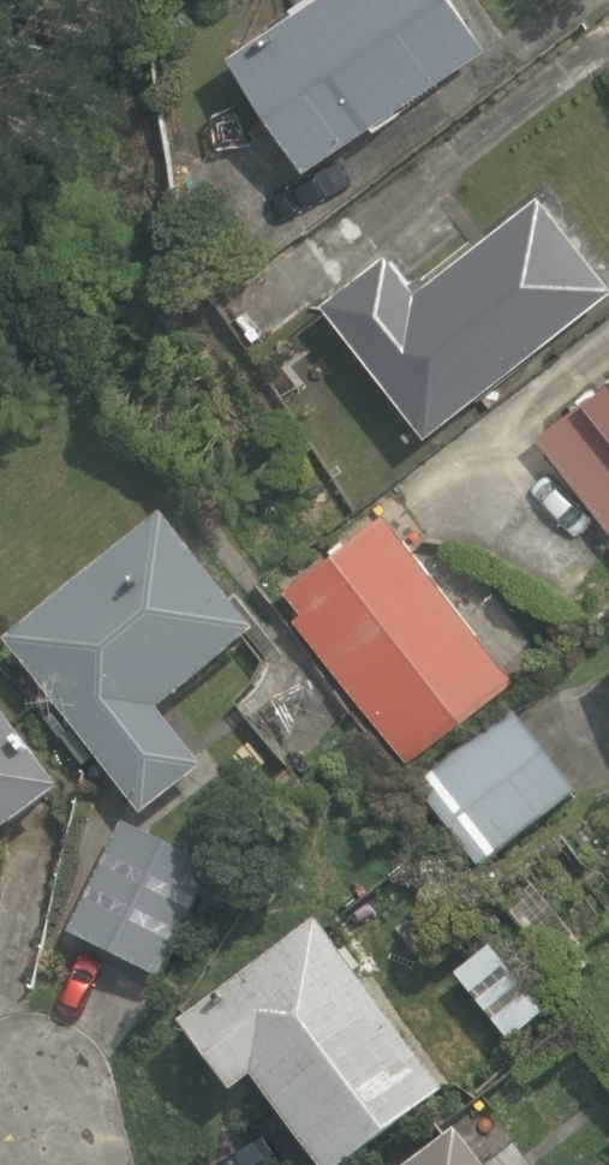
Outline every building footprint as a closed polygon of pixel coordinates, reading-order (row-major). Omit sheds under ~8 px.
[(314,159),(378,118),(383,124),(407,107),(404,100),(491,42),(462,0),(297,0),(300,3),(237,46),(314,159)] [(608,288),(608,272),(545,189),(423,280),(392,243),(330,292),(434,427),(608,288)] [(541,431),(608,521),(608,376),(541,431)] [(308,606),(298,613),(411,758),(522,676),(389,507),(289,582),(308,606)] [(12,641),(144,815),(205,766),(161,709),(261,631),(174,515),(12,641)] [(66,788),(0,702),(0,838),(66,788)] [(583,791),(518,711),(419,785),(485,870),(583,791)] [(217,869),(127,822),(72,932),(162,979),(217,869)] [(568,916),(542,882),(506,909),(533,943),(568,916)] [(324,1164),(348,1164),(447,1089),(322,916),(184,1021),(236,1092),(257,1077),(324,1164)] [(458,1129),(411,1164),(486,1164),(458,1129)]
